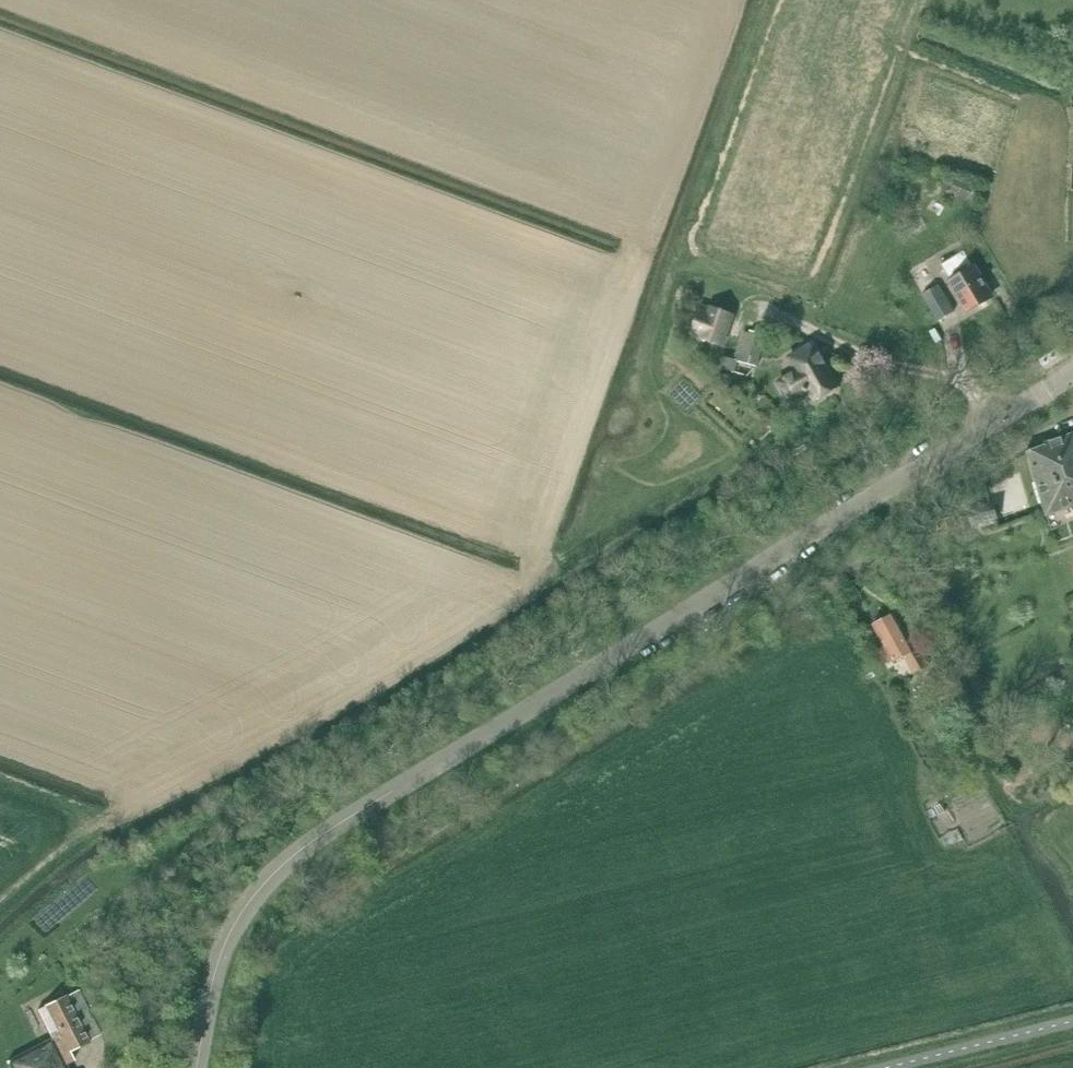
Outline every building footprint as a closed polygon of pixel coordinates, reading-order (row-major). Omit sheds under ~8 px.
[(965,251),(943,265),(951,279),(950,279),(968,310),(992,295),(965,251)] [(939,321),(941,319),(954,311),(939,285),(923,295),(939,321)] [(701,311),(694,331),(702,334),(701,336),(722,343),(732,315),(712,307),(709,314),(701,311)] [(740,345),(736,356),(742,359),(741,362),(757,366),(766,334),(751,330),(749,335),(743,333),(740,345)] [(798,371),(779,382),(790,401),(810,390),(816,400),(840,386),(814,343),(790,357),(798,371)] [(739,360),(724,355),(720,368),(735,372),(739,360)] [(1029,453),(1045,512),(1072,504),(1072,436),(1047,443),(1049,448),(1029,453)] [(991,504),(968,510),(971,524),(995,518),(991,504)] [(895,613),(875,624),(886,645),(876,650),(884,665),(894,660),(895,662),(906,656),(915,673),(930,664),(920,646),(915,649),(895,613)] [(8,1061),(12,1067),(66,1067),(64,1063),(73,1059),(69,1050),(88,1040),(65,995),(37,1010),(51,1038),(8,1061)]
